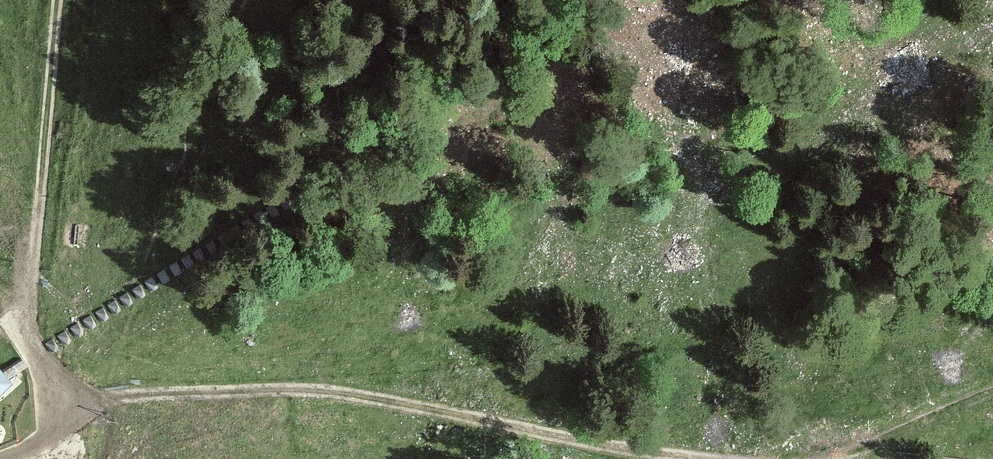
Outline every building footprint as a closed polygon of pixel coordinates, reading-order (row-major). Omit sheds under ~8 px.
[(17,380),(0,361),(0,395),(17,380)]
